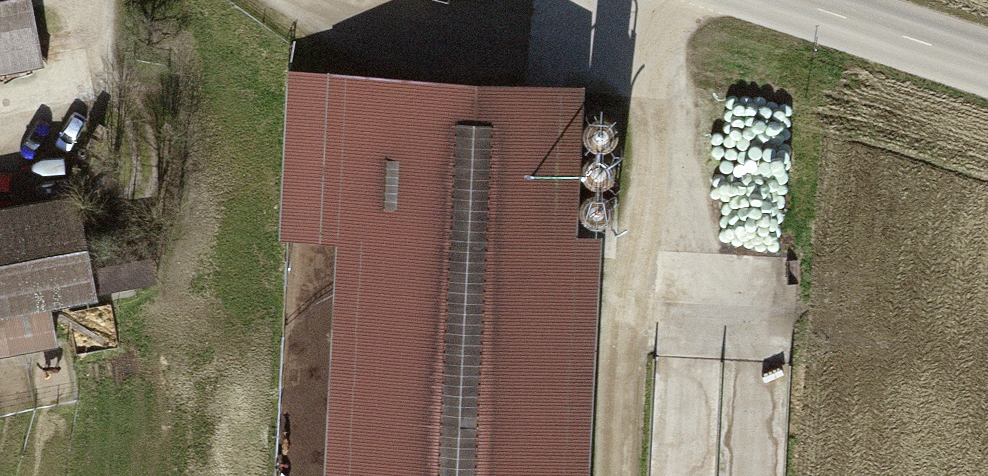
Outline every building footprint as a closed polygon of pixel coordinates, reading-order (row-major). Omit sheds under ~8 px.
[(41,59),(30,0),(0,0),(0,67),(41,59)] [(327,226),(334,81),(296,79),(289,225),(327,226)] [(568,239),(576,93),(334,81),(327,226),(327,229),(339,229),(368,231),(355,475),(556,475),(568,239)] [(619,130),(618,121),(613,114),(605,110),(596,111),(589,115),(585,124),(585,132),(590,140),(598,144),(607,143),(615,138),(619,130)] [(617,168),(616,159),(611,152),(603,148),(594,149),(587,154),(583,162),(584,170),(589,178),(597,182),(606,181),(613,176),(617,168)] [(741,175),(740,246),(787,246),(788,176),(741,175)] [(615,208),(614,199),(609,191),(601,187),(592,188),(585,193),(581,201),(582,210),(587,217),(595,221),(603,221),(611,216),(615,208)] [(0,217),(0,368),(32,362),(68,356),(60,314),(109,306),(104,278),(90,201),(0,217)] [(339,229),(326,475),(355,475),(368,231),(339,229)] [(568,239),(556,475),(585,475),(597,240),(568,239)] [(164,296),(159,269),(104,278),(109,306),(164,296)]
